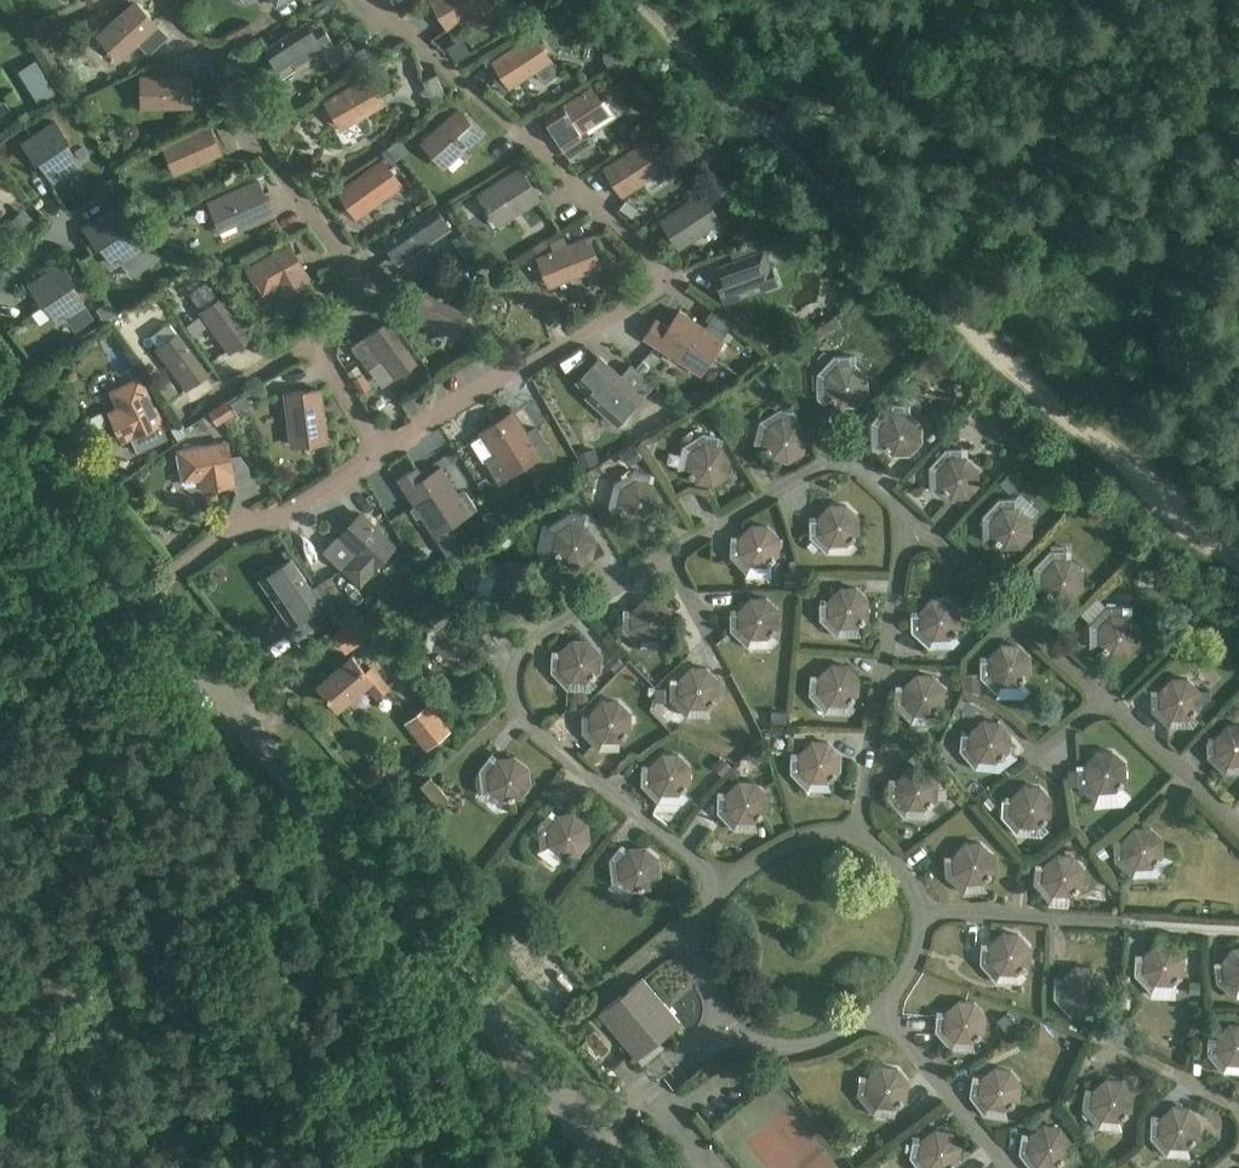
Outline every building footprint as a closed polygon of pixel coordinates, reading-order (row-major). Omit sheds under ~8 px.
[(96,34),(120,60),(139,43),(149,54),(170,35),(138,0),(133,0),(96,34)] [(447,29),(493,2),(492,0),(430,0),(447,29)] [(307,18),(265,46),(283,75),(298,66),(301,70),(326,55),(333,67),(358,50),(348,35),(336,43),(322,20),(312,26),(307,18)] [(494,63),(491,65),(497,76),(501,74),(510,88),(537,71),(544,82),(561,70),(535,30),(491,58),(494,63)] [(604,59),(609,67),(624,56),(612,41),(604,47),(604,59)] [(40,104),(57,93),(36,60),(19,70),(40,104)] [(447,94),(437,71),(424,77),(434,100),(447,94)] [(193,72),(140,73),(141,108),(193,107),(193,72)] [(387,102),(371,74),(370,72),(324,99),(341,129),(387,102)] [(605,100),(603,101),(593,85),(563,103),(543,116),(563,148),(583,135),(581,132),(587,128),(590,132),(615,116),(612,112),(605,100)] [(460,104),(420,141),(444,168),(484,132),(460,104)] [(55,116),(21,140),(34,159),(38,156),(54,179),(79,161),(64,139),(68,136),(55,116)] [(210,121),(162,143),(175,174),(224,152),(210,121)] [(114,128),(107,131),(113,143),(120,140),(114,128)] [(647,136),(602,165),(608,173),(604,175),(610,184),(614,182),(623,196),(667,167),(647,136)] [(384,152),(391,165),(409,152),(401,140),(384,152)] [(384,155),(337,189),(357,217),(381,200),(384,203),(393,196),(391,193),(404,183),(384,155)] [(520,163),(476,192),(499,226),(543,197),(520,163)] [(259,176),(207,199),(220,231),(241,221),(244,229),(276,214),(259,176)] [(549,176),(540,182),(546,193),(556,187),(549,176)] [(627,218),(671,190),(663,177),(618,205),(627,218)] [(703,189),(659,218),(680,248),(723,220),(703,189)] [(149,237),(139,243),(138,244),(127,228),(129,227),(133,225),(118,203),(83,227),(98,249),(101,247),(114,267),(122,261),(132,276),(162,256),(149,237)] [(426,210),(382,239),(399,263),(442,234),(452,227),(436,203),(426,210)] [(172,235),(163,220),(161,217),(150,223),(162,242),(172,235)] [(456,241),(465,252),(475,244),(466,233),(456,241)] [(553,248),(536,255),(549,287),(603,265),(590,233),(568,242),(565,234),(550,240),(553,248)] [(291,240),(245,266),(262,296),(308,270),(291,240)] [(734,258),(763,247),(760,240),(731,251),(734,258)] [(763,247),(734,258),(718,264),(721,273),(714,276),(725,303),(780,283),(766,246),(763,247)] [(471,257),(478,268),(489,261),(487,258),(491,256),(485,248),(471,257)] [(17,263),(25,256),(20,250),(12,257),(17,263)] [(62,259),(27,283),(40,301),(44,299),(60,322),(86,304),(70,281),(75,278),(62,259)] [(435,280),(450,301),(465,292),(451,270),(435,280)] [(550,295),(554,307),(601,288),(596,276),(550,295)] [(421,290),(410,317),(459,337),(470,310),(421,290)] [(234,309),(223,294),(222,293),(199,310),(229,353),(253,336),(234,309)] [(400,326),(407,321),(398,307),(392,311),(400,326)] [(657,316),(655,318),(668,327),(668,328),(713,357),(726,337),(715,330),(716,327),(708,322),(706,324),(679,307),(669,323),(657,316)] [(837,316),(808,333),(814,342),(842,325),(837,316)] [(387,318),(352,344),(370,368),(381,359),(395,378),(419,361),(387,318)] [(668,327),(655,318),(643,336),(671,354),(669,357),(677,362),(679,359),(702,375),(713,357),(668,328),(668,327)] [(179,330),(155,347),(187,389),(210,372),(179,330)] [(652,386),(629,364),(622,372),(600,353),(575,380),(588,392),(585,396),(617,425),(652,386)] [(643,361),(636,368),(642,374),(649,366),(643,361)] [(838,362),(825,375),(826,393),(838,405),(856,404),(868,391),(867,374),(855,362),(850,362),(838,362)] [(773,378),(766,369),(755,377),(763,385),(773,378)] [(364,371),(353,378),(362,391),(371,385),(364,371)] [(117,405),(107,410),(122,442),(134,436),(139,449),(168,435),(140,375),(110,389),(117,405)] [(322,386),(285,391),(292,446),(330,442),(322,386)] [(244,391),(230,399),(238,413),(252,405),(244,391)] [(226,398),(208,409),(217,423),(235,412),(226,398)] [(872,421),(880,424),(880,441),(893,454),(910,453),(922,440),(922,423),(909,410),(904,411),(904,403),(888,403),(872,421)] [(515,407),(495,419),(525,465),(552,448),(536,423),(528,428),(515,407)] [(799,419),(794,418),(797,411),(781,407),(760,420),(767,425),(763,442),(772,456),(789,461),(804,451),(808,434),(799,419)] [(208,412),(197,418),(202,429),(215,421),(208,412)] [(525,465),(495,419),(478,430),(492,452),(484,457),(499,482),(525,465)] [(687,443),(694,438),(691,432),(683,437),(687,443)] [(1014,445),(1019,450),(1029,441),(1019,432),(1014,439),(1014,445)] [(229,439),(177,447),(181,482),(200,479),(202,488),(252,480),(248,460),(243,453),(232,454),(229,439)] [(705,440),(691,449),(687,467),(696,482),(713,485),(729,475),(732,458),(722,444),(718,443),(705,440)] [(595,446),(580,451),(585,466),(599,461),(595,446)] [(640,457),(634,447),(625,452),(632,462),(640,457)] [(967,455),(962,455),(962,447),(945,448),(930,466),(938,469),(939,487),(951,498),(969,497),(980,484),(979,467),(967,455)] [(440,464),(424,475),(447,511),(439,517),(445,527),(477,506),(464,486),(458,491),(440,464)] [(424,475),(418,466),(400,478),(416,503),(411,506),(417,516),(422,513),(435,533),(445,527),(439,517),(447,511),(424,475)] [(615,482),(622,486),(618,503),(627,519),(644,523),(659,514),(663,496),(654,481),(649,480),(651,472),(636,468),(615,482)] [(1011,472),(1000,484),(1009,492),(1021,480),(1011,472)] [(574,486),(564,492),(569,502),(580,496),(574,486)] [(982,516),(991,518),(991,536),(1004,548),(1021,547),(1033,534),(1032,517),(1020,505),(1015,505),(1015,497),(999,498),(982,516)] [(818,515),(818,519),(809,519),(809,535),(827,552),(830,545),(848,544),(860,532),(860,514),(847,502),(830,502),(818,515)] [(1098,507),(1089,517),(1094,521),(1102,521),(1107,516),(1098,507)] [(375,569),(377,566),(398,544),(362,509),(336,536),(353,552),(340,567),(360,586),(370,575),(375,570),(375,569)] [(500,523),(491,509),(483,514),(492,528),(500,523)] [(549,525),(557,530),(553,547),(562,562),(579,565),(594,556),(597,539),(588,525),(584,524),(586,516),(570,512),(549,525)] [(738,535),(738,539),(731,539),(730,555),(747,572),(750,565),(768,565),(780,553),(781,535),(769,523),(751,522),(738,535)] [(445,527),(435,534),(448,555),(458,548),(445,527)] [(503,549),(514,542),(507,530),(495,538),(503,549)] [(1034,567),(1042,570),(1042,587),(1055,599),(1072,599),(1084,586),(1084,569),(1071,557),(1067,557),(1067,549),(1051,549),(1034,567)] [(286,581),(272,590),(293,623),(311,613),(323,605),(313,588),(295,559),(279,569),(286,581)] [(488,572),(495,576),(491,594),(496,604),(500,608),(517,612),(533,603),(536,586),(527,571),(522,570),(524,563),(508,559),(488,572)] [(784,575),(785,586),(796,586),(797,575),(784,575)] [(827,598),(827,602),(820,602),(820,618),(837,635),(840,627),(857,627),(869,615),(870,597),(857,585),(840,585),(827,598)] [(317,586),(313,588),(323,605),(328,602),(322,594),(317,586)] [(631,609),(631,613),(624,613),(623,629),(640,647),(643,639),(660,639),(673,627),(674,610),(662,597),(644,596),(631,609)] [(748,646),(751,638),(769,638),(781,625),(780,607),(768,596),(751,596),(738,608),(738,613),(730,613),(730,629),(748,646)] [(960,640),(954,634),(962,625),(961,608),(948,596),(931,597),(919,609),(919,614),(911,614),(912,631),(929,648),(953,647),(960,640)] [(1090,623),(1098,625),(1098,643),(1111,656),(1128,655),(1140,642),(1140,625),(1127,612),(1123,613),(1123,605),(1107,605),(1090,623)] [(362,612),(334,634),(348,651),(375,630),(362,612)] [(468,624),(464,623),(466,615),(450,612),(429,626),(437,630),(433,647),(443,662),(460,666),(475,656),(478,638),(468,624)] [(567,688),(571,680),(588,681),(602,670),(603,652),(591,638),(573,638),(560,649),(560,654),(552,654),(551,670),(567,688)] [(988,655),(988,659),(981,660),(980,676),(997,693),(1000,685),(1018,685),(1030,672),(1030,655),(1018,643),(1001,643),(988,655)] [(607,662),(615,671),(623,663),(616,654),(607,662)] [(373,677),(366,669),(354,655),(320,682),(338,705),(365,683),(373,677)] [(826,712),(829,704),(846,705),(859,693),(861,676),(849,663),(831,662),(819,673),(818,678),(810,677),(809,693),(826,712)] [(373,663),(366,669),(373,677),(365,683),(377,697),(391,685),(373,663)] [(677,705),(668,713),(678,723),(686,715),(687,715),(690,707),(707,708),(720,695),(720,678),(708,666),(691,665),(678,677),(678,682),(670,682),(670,698),(677,705)] [(904,684),(903,688),(895,688),(895,703),(911,722),(915,714),(932,714),(945,703),(945,685),(934,673),(916,672),(904,684)] [(966,686),(979,692),(978,672),(966,673),(966,686)] [(1159,693),(1151,693),(1152,709),(1169,726),(1171,718),(1189,718),(1201,705),(1211,697),(1211,689),(1201,689),(1200,688),(1188,676),(1171,676),(1159,689),(1159,693)] [(664,700),(665,688),(655,688),(655,699),(664,700)] [(1226,708),(1234,715),(1238,710),(1238,696),(1237,695),(1226,708)] [(599,749),(602,740),(620,740),(632,728),(632,711),(620,699),(602,699),(590,711),(590,715),(582,715),(582,732),(599,749)] [(977,703),(966,699),(962,709),(973,713),(977,703)] [(452,730),(431,703),(406,722),(427,749),(452,730)] [(830,710),(829,732),(858,733),(859,711),(830,710)] [(786,712),(772,712),(771,723),(786,723),(786,712)] [(970,729),(969,734),(961,733),(960,749),(975,767),(979,760),(996,761),(1010,751),(1011,733),(1001,720),(983,718),(970,729)] [(1227,765),(1238,765),(1238,723),(1226,723),(1214,735),(1214,740),(1207,740),(1208,756),(1225,773),(1227,765)] [(807,789),(811,781),(828,782),(840,770),(841,752),(829,740),(812,739),(799,751),(799,756),(791,755),(790,772),(807,789)] [(756,746),(749,754),(758,763),(765,755),(756,746)] [(1096,799),(1099,792),(1116,790),(1128,777),(1126,760),(1113,749),(1096,750),(1084,763),(1085,767),(1077,768),(1078,784),(1096,799)] [(658,802),(661,793),(679,794),(692,782),(692,764),(680,752),(662,752),(650,763),(650,768),(642,768),(641,784),(658,802)] [(499,757),(495,761),(489,757),(479,769),(482,793),(490,788),(503,800),(522,798),(532,784),(530,765),(516,755),(499,757)] [(723,773),(732,765),(724,756),(715,765),(723,773)] [(369,771),(372,776),(378,777),(385,774),(386,768),(383,763),(376,760),(372,762),(370,765),(369,771)] [(904,816),(907,808),(925,809),(938,797),(939,780),(927,767),(910,766),(897,778),(897,782),(889,782),(888,798),(904,816)] [(1078,784),(1076,769),(1067,770),(1068,785),(1078,785),(1078,784)] [(431,775),(420,783),(440,806),(450,797),(431,775)] [(735,829),(737,820),(755,821),(768,809),(768,792),(756,779),(739,779),(726,790),(726,795),(718,795),(717,812),(735,829)] [(1017,833),(1021,825),(1039,826),(1051,815),(1053,798),(1041,784),(1024,783),(1011,795),(1010,799),(1002,799),(1001,815),(1017,833)] [(998,806),(989,796),(979,804),(988,814),(998,806)] [(541,849),(549,845),(562,855),(580,854),(591,840),(589,822),(575,811),(557,813),(554,817),(548,812),(538,825),(541,849)] [(670,811),(656,827),(671,841),(685,825),(670,811)] [(617,819),(607,812),(603,817),(605,826),(611,830),(617,819)] [(1132,876),(1135,867),(1153,867),(1165,855),(1164,837),(1151,825),(1134,826),(1122,838),(1122,843),(1114,843),(1115,859),(1132,876)] [(964,891),(966,883),(984,882),(996,869),(994,852),(981,840),(964,841),(952,854),(953,859),(944,859),(945,875),(964,891)] [(612,882),(620,878),(633,889),(651,887),(662,873),(660,856),(646,844),(628,847),(626,850),(620,846),(609,858),(612,882)] [(1044,863),(1043,868),(1035,867),(1034,883),(1049,901),(1053,894),(1071,895),(1084,884),(1085,866),(1074,853),(1057,852),(1044,863)] [(555,885),(563,875),(547,863),(539,873),(555,885)] [(482,893),(502,887),(497,871),(477,878),(482,893)] [(688,879),(678,875),(673,885),(683,890),(688,879)] [(989,942),(989,946),(981,946),(980,962),(996,981),(999,972),(1017,973),(1030,962),(1031,945),(1019,932),(1002,930),(989,942)] [(1143,953),(1143,958),(1135,957),(1134,973),(1151,991),(1154,983),(1172,984),(1185,972),(1185,955),(1174,942),(1156,941),(1143,953)] [(1222,965),(1214,966),(1216,981),(1236,995),(1238,987),(1238,945),(1232,946),(1221,960),(1222,965)] [(1063,976),(1062,981),(1054,981),(1054,997),(1070,1014),(1073,1006),(1091,1007),(1104,995),(1105,978),(1093,965),(1075,964),(1063,976)] [(642,976),(599,1013),(637,1058),(681,1021),(642,976)] [(1200,983),(1189,983),(1189,993),(1199,993),(1200,983)] [(951,1048),(954,1040),(972,1042),(985,1030),(987,1013),(975,1000),(958,998),(945,1010),(944,1014),(936,1014),(935,1030),(951,1048)] [(1016,1027),(1004,1013),(996,1020),(1008,1034),(1016,1027)] [(1050,1034),(1041,1022),(1029,1030),(1037,1043),(1050,1034)] [(1229,1064),(1222,1064),(1221,1080),(1237,1097),(1238,1094),(1238,1051),(1230,1060),(1229,1064)] [(872,1113),(876,1106),(894,1108),(907,1097),(910,1080),(899,1066),(882,1064),(868,1075),(867,1079),(859,1078),(858,1094),(872,1113)] [(984,1114),(988,1107),(1005,1110),(1020,1099),(1022,1082),(1012,1068),(995,1065),(980,1075),(980,1080),(972,1079),(970,1095),(984,1114)] [(1098,1126),(1101,1119),(1119,1120),(1133,1110),(1134,1092),(1123,1079),(1106,1077),(1092,1088),(1092,1092),(1084,1091),(1082,1108),(1098,1126)] [(1159,1116),(1159,1120),(1151,1120),(1150,1136),(1166,1154),(1170,1146),(1187,1147),(1200,1136),(1201,1118),(1190,1105),(1172,1105),(1159,1116)] [(855,1135),(844,1121),(831,1133),(841,1146),(855,1135)] [(1029,1137),(1021,1136),(1019,1153),(1031,1167),(1035,1167),(1037,1164),(1055,1167),(1069,1156),(1071,1139),(1061,1125),(1044,1123),(1030,1133),(1029,1137)] [(960,1161),(962,1144),(952,1130),(936,1127),(921,1137),(921,1141),(913,1140),(910,1156),(919,1167),(950,1167),(960,1161)]
